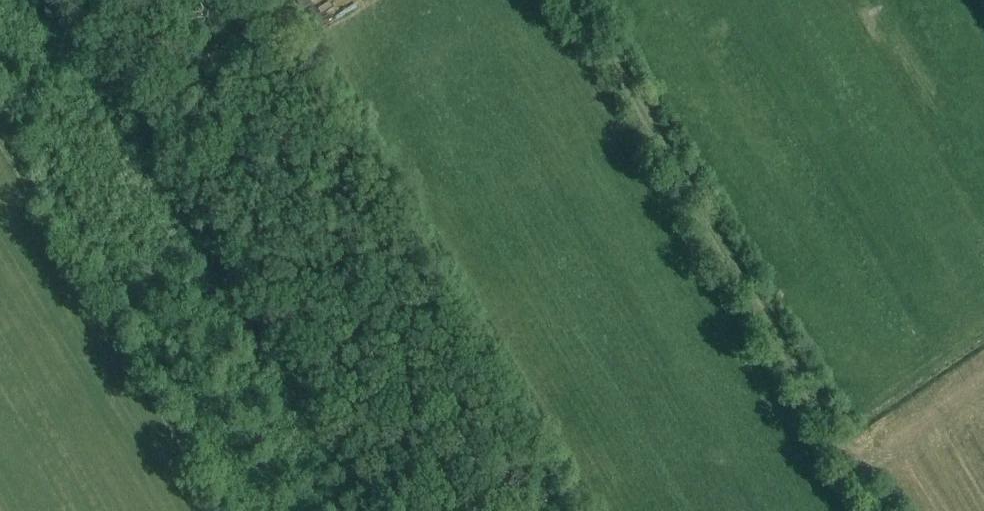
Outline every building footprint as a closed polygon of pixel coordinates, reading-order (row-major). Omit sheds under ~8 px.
[(313,5),(310,0),(296,0),(303,12),(313,5)]
